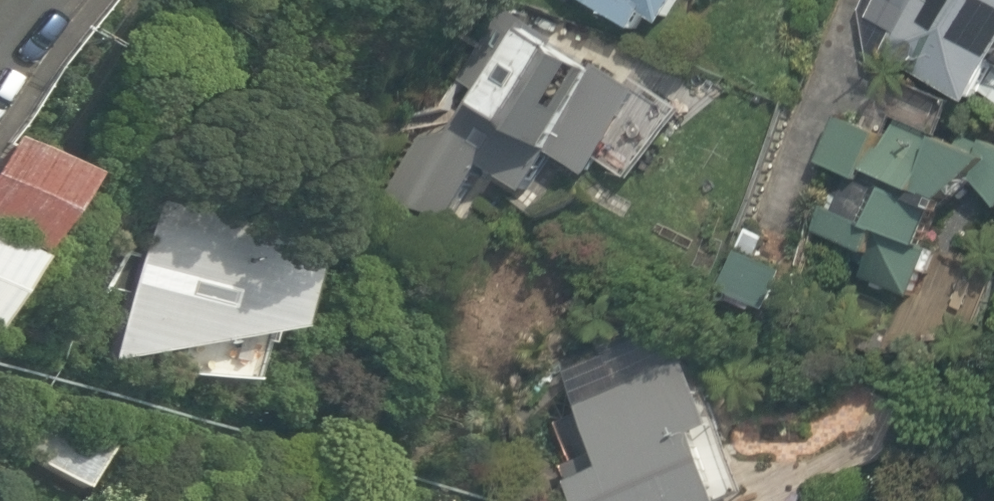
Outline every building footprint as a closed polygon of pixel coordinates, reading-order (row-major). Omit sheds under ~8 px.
[(633,28),(642,11),(664,24),(678,0),(586,0),(633,28)] [(871,12),(885,71),(900,80),(909,64),(993,112),(993,111),(993,0),(878,0),(871,12)] [(687,112),(629,76),(622,88),(535,35),(462,153),(527,193),(562,138),(633,181),(687,112)] [(912,294),(931,251),(924,246),(939,210),(946,212),(951,202),(979,178),(993,196),(993,143),(993,142),(988,151),(898,119),(889,148),(883,145),(886,135),(839,121),(822,163),(858,177),(843,212),(830,207),(820,230),(879,254),(869,274),(912,294)] [(29,254),(77,178),(13,137),(0,158),(0,236),(29,254)] [(152,183),(97,365),(279,334),(310,231),(152,183)] [(747,228),(723,293),(777,312),(790,274),(757,262),(767,235),(747,228)] [(24,262),(0,247),(0,299),(24,262)] [(588,500),(733,500),(703,434),(770,404),(757,376),(709,398),(665,301),(597,332),(608,355),(570,372),(587,410),(560,422),(578,462),(567,467),(578,492),(583,490),(588,500)] [(80,492),(110,445),(52,408),(22,455),(80,492)]
